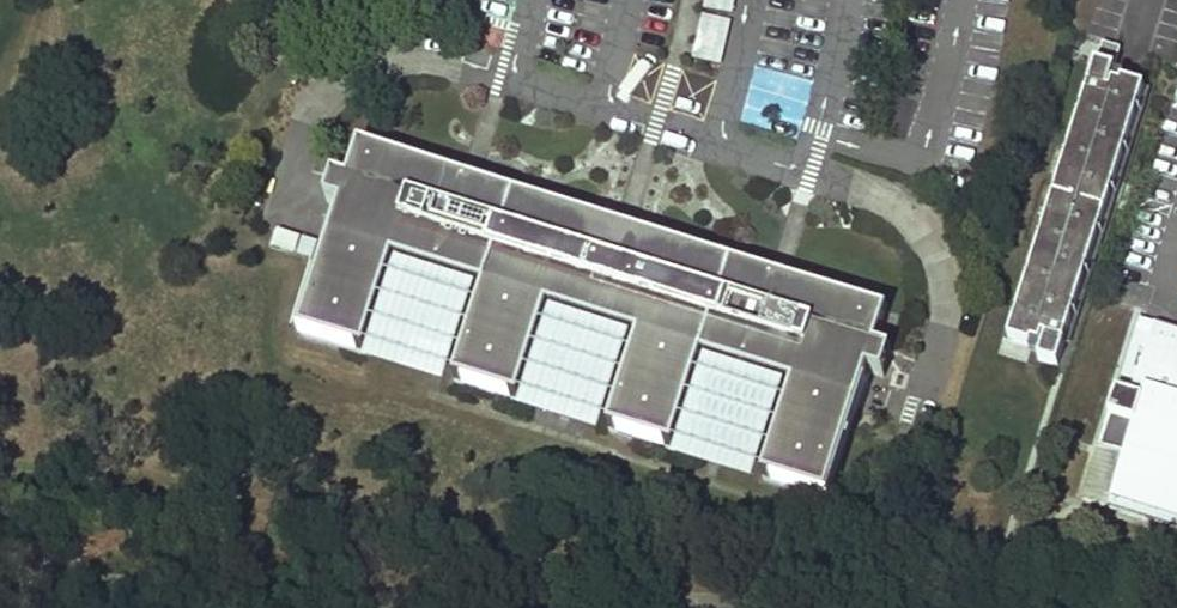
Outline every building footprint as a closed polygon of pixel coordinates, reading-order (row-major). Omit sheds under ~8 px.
[(705,10),(735,13),(736,0),(706,0),(705,10)] [(722,65),(733,21),(705,14),(694,59),(722,65)] [(1110,88),(1121,51),(1102,45),(1013,342),(1032,349),(1036,334),(1042,336),(1046,337),(1039,362),(1057,367),(1136,105),(1135,97),(1134,92),(1131,89),(1129,85),(1126,84),(1116,81),(1113,89),(1110,88)] [(1129,72),(1120,69),(1116,81),(1126,84),(1127,77),(1129,72)] [(1143,82),(1127,77),(1126,84),(1129,85),(1131,89),(1134,92),(1135,97),(1136,105),(1143,82)] [(357,141),(353,154),(884,321),(888,322),(892,309),(357,141)] [(884,321),(356,155),(348,179),(334,175),(326,200),(340,205),(299,332),(365,352),(394,261),(483,289),(453,380),(521,401),(550,310),(637,337),(608,429),(674,450),(703,358),(792,385),(762,478),(828,498),(865,370),(883,375),(891,352),(876,347),(884,321)] [(296,212),(264,202),(256,225),(288,236),(296,212)] [(394,261),(365,352),(362,360),(451,388),(453,380),(483,289),(394,261)] [(550,310),(521,401),(518,409),(606,437),(608,429),(637,337),(550,310)] [(1154,324),(1137,319),(1115,393),(1131,398),(1139,374),(1134,373),(1141,352),(1145,353),(1154,324)] [(1154,324),(1145,353),(1141,352),(1134,373),(1139,374),(1131,398),(1115,393),(1097,449),(1108,453),(1124,457),(1112,496),(1176,516),(1176,331),(1154,324)] [(1036,334),(1032,349),(1030,356),(1036,357),(1042,336),(1036,334)] [(703,358),(674,450),(672,457),(760,485),(762,478),(792,385),(703,358)] [(1176,532),(1176,516),(1112,496),(1124,457),(1108,453),(1092,505),(1176,532)]
